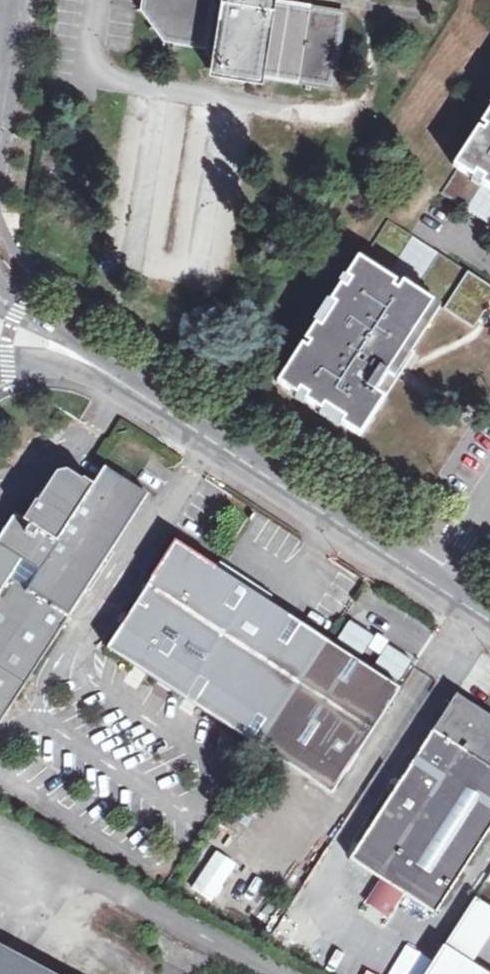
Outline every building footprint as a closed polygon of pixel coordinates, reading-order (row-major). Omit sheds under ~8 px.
[(143,13),(165,45),(202,52),(194,88),(247,98),(249,75),(334,89),(347,14),(270,2),(270,0),(145,0),(143,13)] [(455,166),(458,168),(442,193),(467,209),(484,183),(489,187),(489,109),(455,166)] [(489,303),(489,283),(448,255),(423,292),(416,287),(414,290),(390,273),(416,233),(391,216),(365,257),(361,254),(307,337),(312,340),(309,344),(305,341),(280,379),(362,433),(387,396),(377,389),(396,360),(403,365),(414,348),(407,344),(435,300),(475,326),(489,303)] [(82,595),(88,586),(148,492),(108,467),(95,486),(85,479),(84,481),(67,469),(59,471),(40,502),(38,500),(17,512),(0,538),(0,722),(82,595)] [(178,540),(131,613),(125,622),(109,647),(259,744),(333,792),(401,686),(327,638),(218,566),(193,550),(178,540)] [(110,600),(88,586),(82,595),(125,622),(131,613),(110,600)] [(489,830),(489,714),(457,694),(352,859),(436,913),(489,830)] [(215,902),(237,865),(210,849),(188,886),(215,902)] [(477,896),(447,944),(471,960),(489,931),(489,904),(477,896)] [(0,944),(0,973),(55,973),(0,944)] [(471,960),(447,944),(428,973),(489,973),(489,972),(471,960)]
